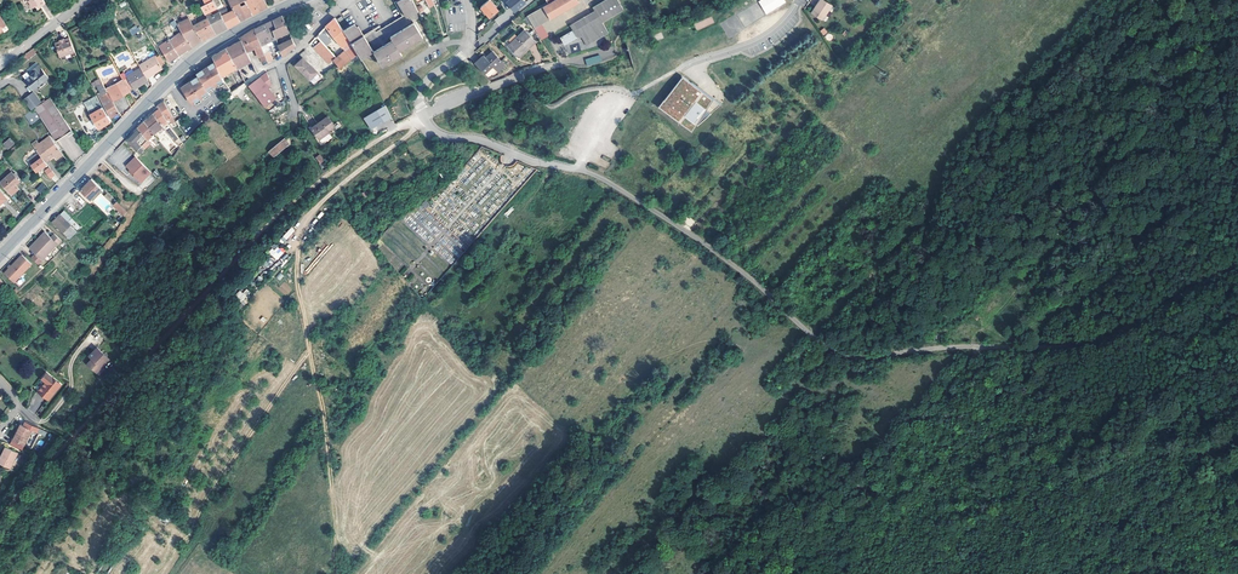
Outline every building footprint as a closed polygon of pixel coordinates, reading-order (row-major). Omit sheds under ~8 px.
[(44,0),(30,0),(28,1),(33,8),(36,6),(38,9),(42,6),(41,5),(45,3),(44,0)] [(213,0),(204,0),(205,3),(209,9),(216,5),(213,0)] [(233,9),(239,20),(246,16),(252,13),(245,0),(228,0),(233,9)] [(255,0),(245,0),(252,13),(256,11),(260,9),(255,0)] [(264,0),(255,0),(260,9),(263,8),(267,6),(264,0)] [(399,52),(397,47),(421,35),(413,20),(421,16),(419,12),(416,6),(413,0),(397,0),(394,2),(397,6),(396,6),(396,7),(397,7),(399,10),(398,11),(399,11),(400,13),(401,15),(402,15),(402,16),(398,18),(394,20),(393,20),(394,21),(392,22),(390,23),(390,22),(389,23),(386,25),(385,25),(381,27),(380,27),(381,28),(365,37),(363,34),(358,25),(356,25),(354,22),(342,28),(350,40),(351,42),(352,43),(356,50),(357,53),(370,46),(379,62),(399,52)] [(490,0),(486,0),(480,5),(490,16),(498,8),(490,0)] [(513,9),(524,0),(507,0),(513,9)] [(577,0),(545,0),(547,3),(542,5),(549,17),(577,1),(577,0)] [(589,42),(589,43),(593,41),(608,33),(601,22),(623,10),(618,0),(604,0),(592,7),(594,11),(573,23),(577,30),(574,32),(573,29),(560,37),(563,42),(567,43),(577,37),(576,36),(580,34),(583,32),(589,42)] [(758,1),(766,15),(786,3),(784,0),(760,0),(758,1)] [(821,0),(819,0),(811,13),(822,21),(831,7),(821,0)] [(233,23),(239,20),(233,9),(232,10),(227,2),(224,3),(217,6),(226,26),(233,23)] [(205,12),(207,17),(216,31),(221,29),(226,26),(217,6),(216,5),(209,9),(205,12)] [(549,17),(542,5),(531,12),(537,24),(540,22),(549,17)] [(537,24),(531,12),(527,15),(533,26),(533,27),(540,39),(547,34),(540,22),(537,24)] [(197,42),(202,39),(193,25),(190,20),(186,14),(182,16),(183,18),(184,18),(185,20),(177,23),(179,26),(182,31),(192,45),(197,42)] [(278,17),(272,19),(276,27),(272,30),(275,37),(288,30),(282,15),(278,17)] [(350,40),(342,28),(334,16),(330,21),(326,23),(332,32),(331,34),(333,37),(335,36),(342,46),(343,45),(350,40)] [(207,36),(216,31),(207,17),(193,25),(202,39),(207,36)] [(254,28),(260,44),(266,42),(275,38),(275,37),(272,30),(276,27),(272,19),(268,21),(261,25),(254,28)] [(373,28),(363,34),(365,37),(381,28),(379,24),(373,28)] [(128,29),(131,35),(140,31),(137,25),(128,29)] [(182,31),(179,26),(177,28),(180,32),(175,35),(172,31),(166,35),(169,39),(179,54),(185,50),(192,45),(182,31)] [(242,39),(247,50),(254,47),(258,56),(259,55),(262,62),(266,60),(263,52),(260,44),(254,28),(253,28),(247,32),(240,36),(242,39)] [(317,34),(321,38),(322,40),(327,35),(328,34),(322,28),(317,34)] [(534,39),(524,29),(518,35),(517,35),(507,44),(518,55),(526,46),(526,47),(534,39)] [(580,34),(586,45),(589,43),(589,42),(583,32),(580,34)] [(331,40),(327,35),(322,40),(326,45),(331,40)] [(278,45),(280,51),(281,53),(281,55),(282,56),(288,50),(294,45),(291,37),(278,45)] [(333,59),(336,57),(326,45),(322,40),(321,38),(314,45),(328,63),(333,59)] [(169,60),(179,54),(169,39),(159,45),(169,60)] [(226,47),(237,67),(250,58),(247,50),(242,39),(239,40),(233,44),(226,47)] [(351,42),(350,40),(343,45),(346,48),(352,43),(351,42)] [(266,42),(260,44),(263,52),(269,50),(266,42)] [(336,57),(333,59),(340,68),(354,56),(352,53),(356,50),(352,43),(346,48),(338,56),(336,57)] [(78,58),(74,44),(68,46),(69,47),(65,48),(64,48),(59,49),(64,63),(78,58)] [(217,52),(212,55),(215,61),(223,74),(237,67),(226,47),(217,52)] [(24,55),(28,60),(37,53),(33,48),(24,55)] [(269,50),(263,52),(266,60),(267,61),(272,59),(269,50)] [(486,59),(493,66),(498,70),(504,65),(492,51),(485,58),(486,59)] [(319,76),(303,55),(295,61),(311,82),(319,76)] [(600,55),(585,59),(587,66),(602,62),(600,55)] [(146,77),(154,73),(153,71),(161,67),(155,56),(139,64),(140,67),(146,77)] [(483,56),(482,57),(474,63),(484,74),(492,66),(493,66),(486,59),(485,58),(483,56)] [(223,74),(215,61),(208,66),(197,74),(199,76),(190,82),(182,87),(193,103),(209,91),(207,89),(217,82),(224,78),(224,77),(223,74)] [(31,73),(39,83),(48,76),(38,63),(32,67),(34,70),(31,73)] [(146,77),(140,67),(122,78),(122,79),(128,88),(133,86),(133,87),(138,84),(139,85),(148,80),(146,77)] [(248,84),(258,98),(269,89),(268,87),(271,84),(267,71),(260,76),(248,84)] [(245,81),(240,72),(232,76),(238,86),(245,81)] [(32,88),(39,83),(31,73),(30,73),(31,74),(25,79),(32,88)] [(121,77),(119,73),(108,79),(110,83),(121,77)] [(238,86),(232,76),(225,80),(230,89),(231,91),(238,86)] [(683,76),(659,107),(693,133),(698,126),(699,127),(710,116),(703,111),(705,108),(712,99),(683,76)] [(128,88),(122,79),(107,87),(113,99),(129,90),(128,88)] [(104,84),(102,81),(96,83),(101,93),(98,95),(103,105),(110,117),(119,112),(104,84)] [(233,96),(247,87),(244,83),(231,92),(233,96)] [(269,89),(258,98),(264,107),(276,98),(269,89)] [(40,102),(32,92),(29,95),(37,105),(40,102)] [(101,104),(95,94),(83,101),(98,128),(110,121),(101,104)] [(23,100),(31,110),(37,105),(29,95),(23,100)] [(37,105),(31,110),(24,115),(32,125),(40,119),(42,118),(55,108),(48,98),(43,102),(37,105)] [(166,120),(170,118),(172,122),(174,121),(173,119),(175,119),(164,101),(160,103),(157,105),(159,108),(166,120)] [(385,104),(364,115),(370,126),(391,115),(385,104)] [(184,113),(180,106),(171,111),(175,118),(184,113)] [(60,115),(55,108),(42,118),(43,120),(53,134),(55,138),(65,132),(67,135),(72,131),(60,115)] [(166,120),(159,108),(155,111),(153,113),(161,123),(166,120)] [(138,129),(130,137),(134,141),(140,147),(143,144),(152,133),(157,129),(160,132),(165,128),(162,125),(163,124),(161,123),(153,113),(145,119),(137,127),(138,129)] [(335,127),(328,117),(311,128),(321,143),(327,138),(324,134),(335,127)] [(178,137),(170,129),(167,131),(173,137),(175,140),(178,137)] [(32,143),(37,150),(45,161),(53,155),(56,158),(62,153),(48,135),(38,143),(36,140),(32,143)] [(127,140),(137,149),(140,147),(134,141),(130,137),(127,140)] [(285,145),(280,139),(268,149),(273,156),(285,145)] [(45,161),(37,150),(27,157),(37,170),(47,162),(45,161)] [(315,158),(320,164),(325,161),(320,154),(315,158)] [(151,172),(135,156),(126,165),(130,169),(129,171),(134,175),(141,181),(151,172)] [(55,173),(50,166),(45,170),(50,176),(55,173)] [(11,171),(0,181),(11,194),(19,187),(16,184),(20,180),(11,171)] [(101,188),(91,178),(86,183),(80,188),(90,198),(101,188)] [(47,186),(42,182),(37,188),(41,192),(47,186)] [(93,200),(107,214),(113,208),(109,203),(114,198),(107,192),(102,197),(99,194),(93,200)] [(127,210),(117,200),(113,204),(119,209),(116,212),(120,215),(118,219),(120,221),(127,210)] [(77,231),(60,213),(52,221),(69,239),(77,231)] [(291,227),(281,239),(285,242),(295,230),(291,227)] [(31,256),(38,263),(61,241),(54,234),(50,237),(45,232),(29,247),(35,253),(31,256)] [(285,251),(279,246),(274,250),(272,248),(268,252),(277,260),(285,251)] [(23,253),(4,271),(13,280),(31,263),(23,253)] [(276,277),(280,281),(284,276),(280,273),(276,277)] [(284,296),(292,291),(285,282),(278,287),(284,296)] [(235,295),(240,301),(250,293),(247,289),(242,293),(240,291),(235,295)] [(962,330),(958,326),(952,333),(956,337),(962,330)] [(109,359),(97,348),(90,356),(93,359),(88,363),(99,374),(104,369),(102,367),(109,359)] [(60,384),(46,372),(34,386),(48,398),(60,384)] [(38,426),(24,420),(22,424),(19,423),(12,439),(23,444),(31,429),(35,431),(37,428),(38,426)] [(5,446),(2,453),(3,454),(0,459),(0,462),(9,468),(18,452),(5,446)]
